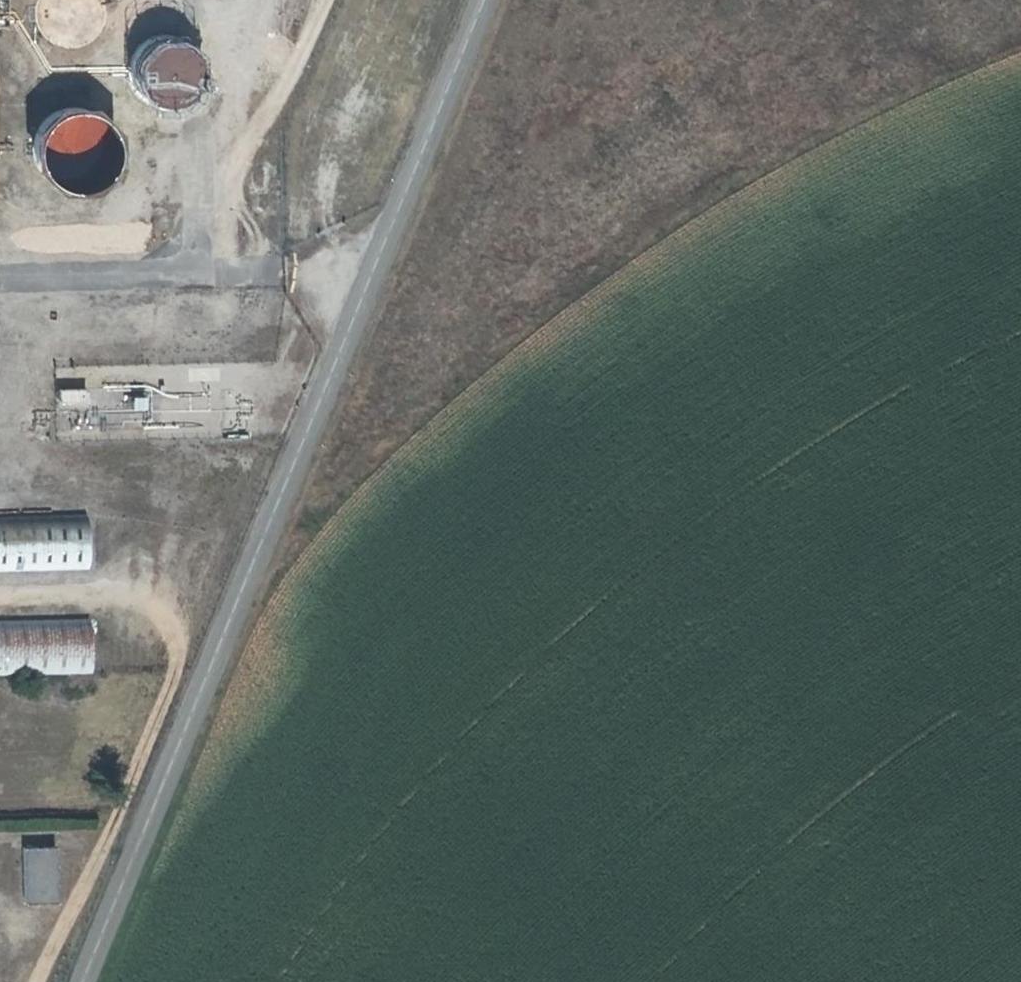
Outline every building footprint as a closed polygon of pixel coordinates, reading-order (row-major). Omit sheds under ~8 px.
[(36,20),(44,32),(56,39),(69,41),(82,39),(94,31),(102,20),(104,7),(103,0),(35,0),(33,6),(36,20)] [(33,151),(39,164),(48,175),(61,182),(75,184),(90,181),(102,173),(111,162),(115,148),(115,134),(109,120),(100,110),(87,103),(73,101),(58,104),(46,111),(38,123),(33,136),(33,151)] [(84,402),(84,385),(56,385),(56,403),(84,402)] [(99,409),(143,406),(142,390),(98,393),(99,409)] [(88,573),(86,518),(0,520),(0,575),(88,573)] [(0,624),(0,679),(90,677),(89,622),(0,624)] [(22,906),(55,906),(54,850),(20,850),(22,906)]
